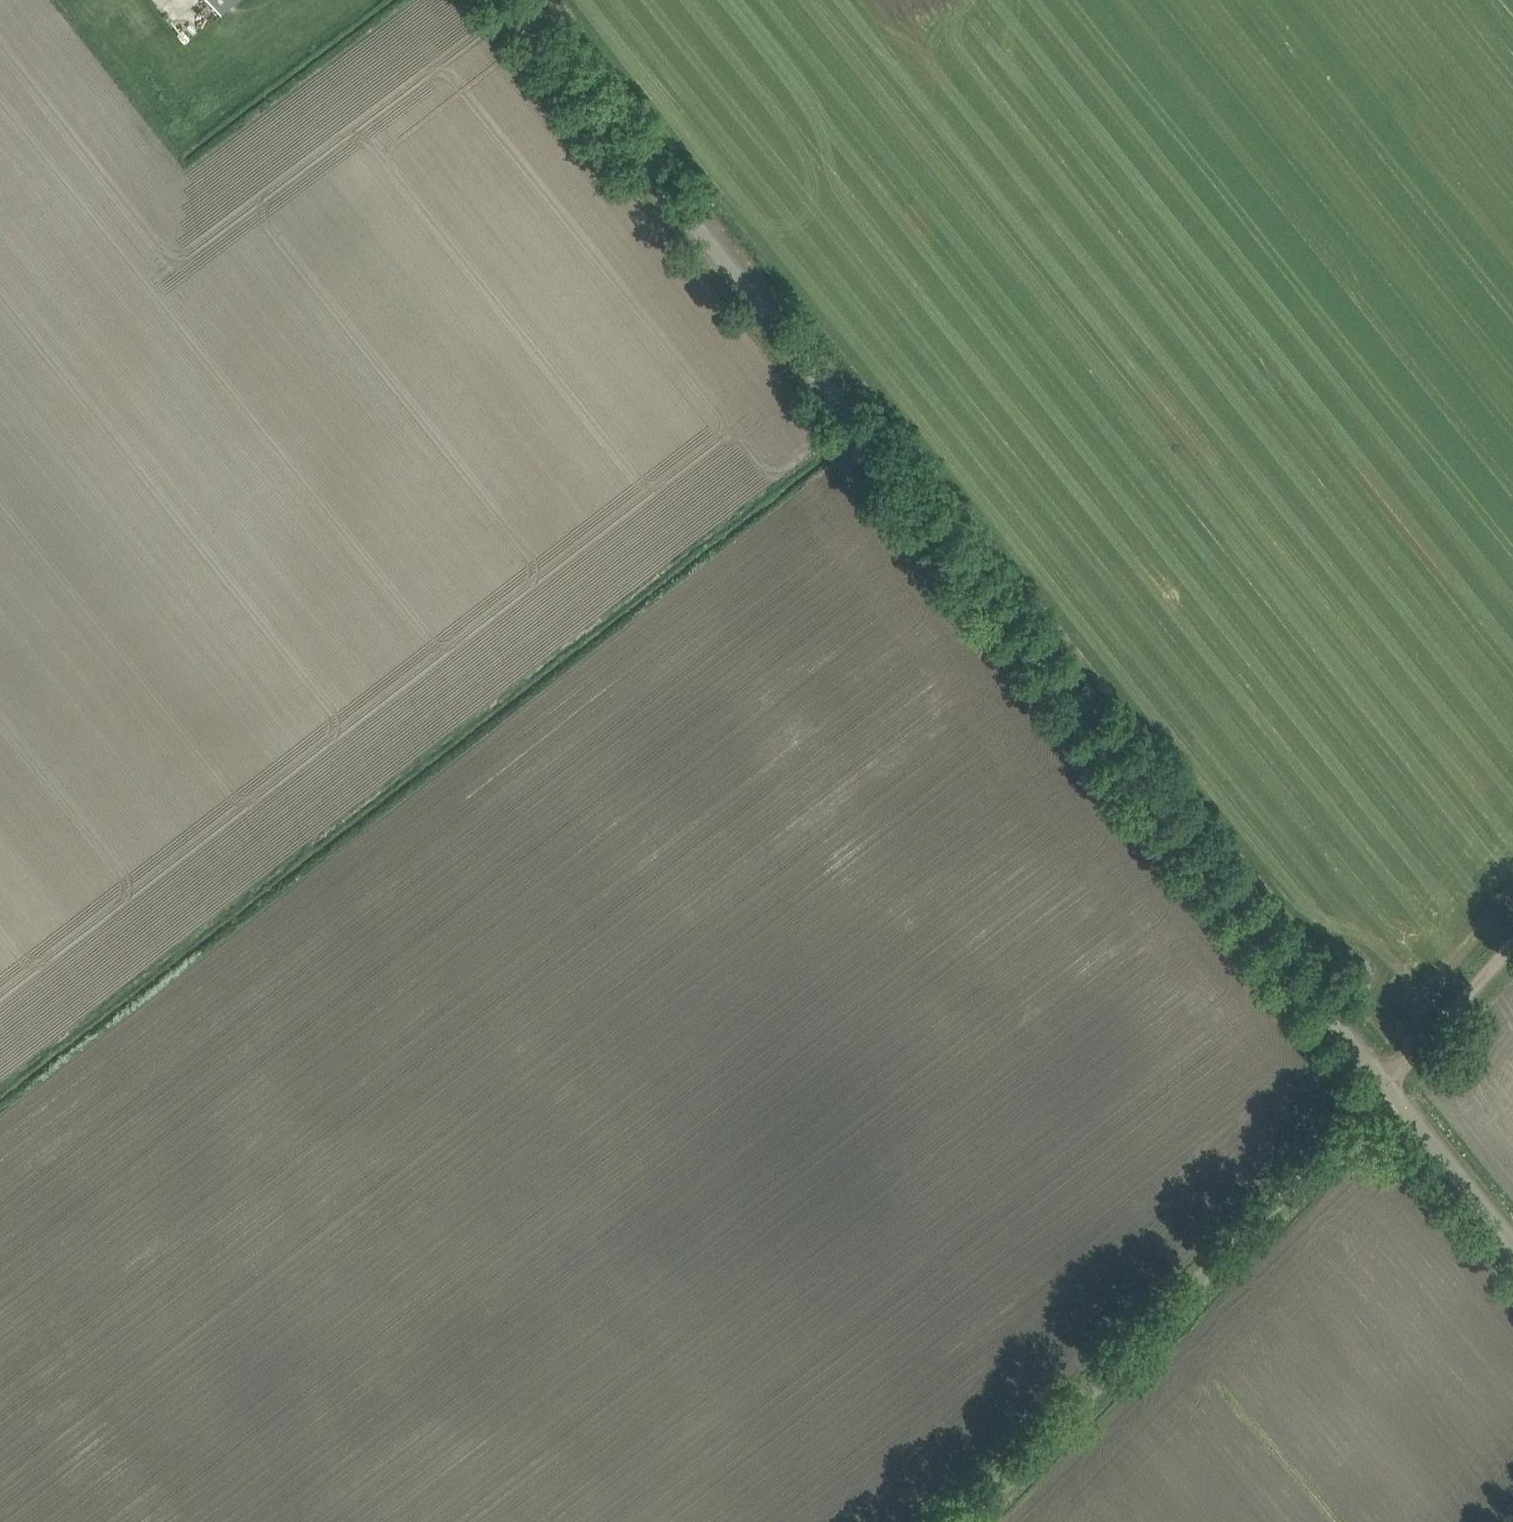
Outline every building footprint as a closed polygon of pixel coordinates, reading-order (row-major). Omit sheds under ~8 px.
[(222,12),(237,0),(212,0),(222,12)] [(1356,966),(1364,975),(1373,968),(1365,959),(1356,966)]
